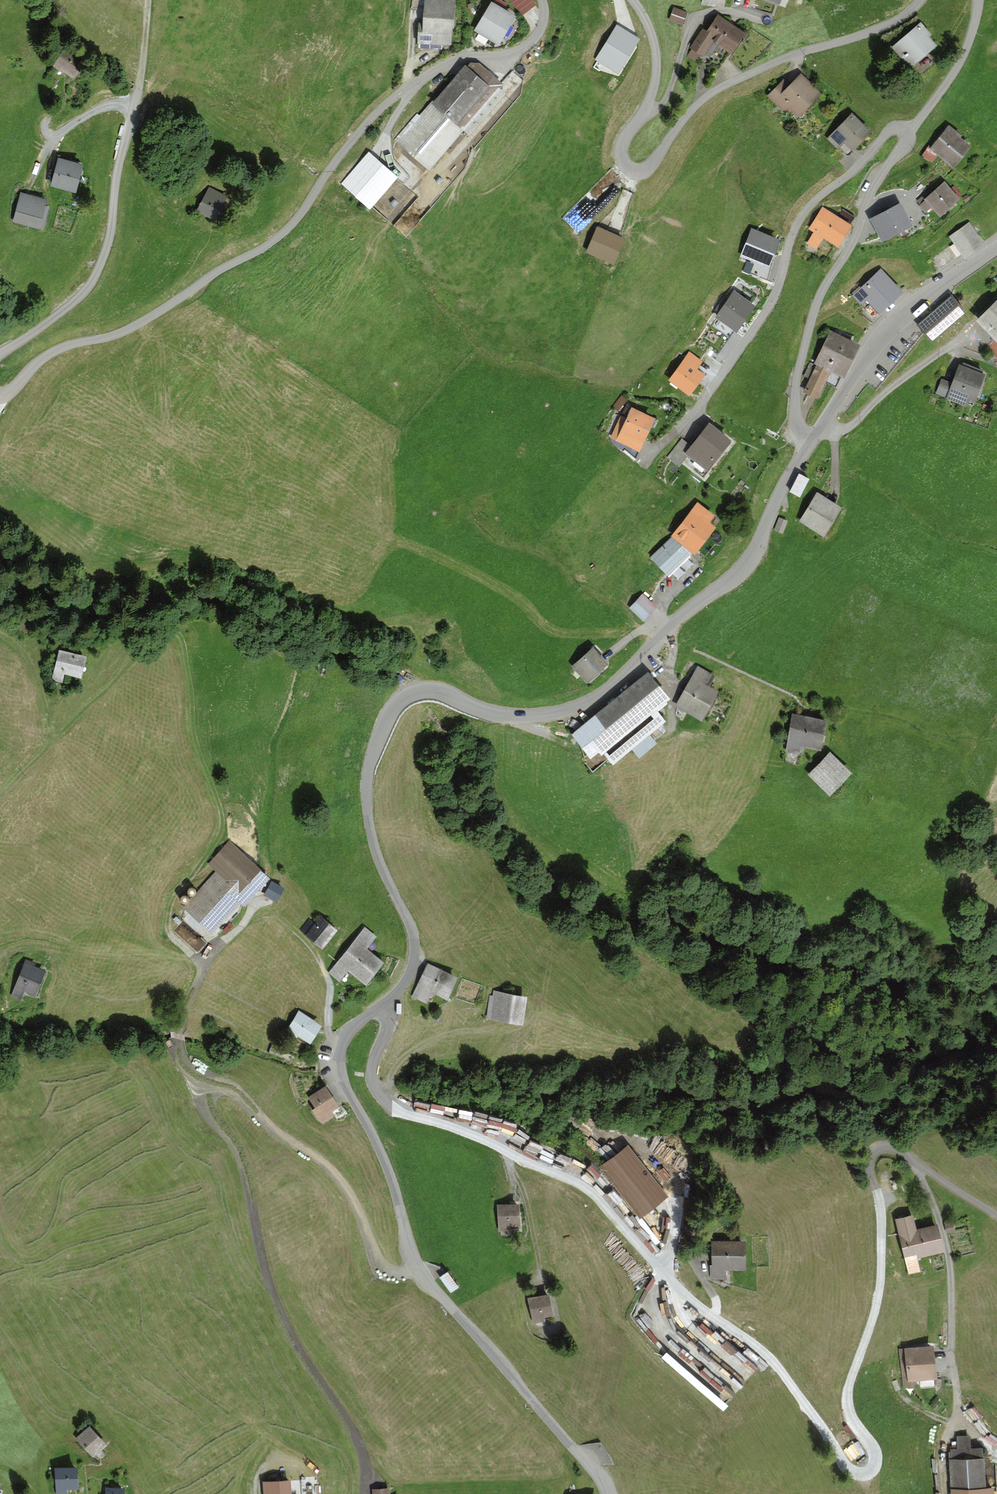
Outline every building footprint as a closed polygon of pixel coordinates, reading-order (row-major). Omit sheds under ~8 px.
[(423,23),(419,23),(418,43),(419,43),(418,48),(430,48),(430,44),(452,45),(453,28),(454,28),(456,0),(425,0),(423,23)] [(474,30),(499,45),(517,15),(505,8),(508,3),(502,0),(494,0),(493,1),(492,1),(474,30)] [(522,15),(536,5),(533,0),(511,0),(522,15)] [(688,12),(674,7),(669,20),(683,25),(688,12)] [(718,14),(708,30),(717,36),(714,42),(731,54),(745,32),(718,14)] [(921,21),(891,47),(905,62),(907,60),(913,66),(937,45),(930,37),(932,35),(921,21)] [(617,26),(597,59),(618,72),(638,39),(617,26)] [(703,27),(690,47),(692,49),(688,56),(696,61),(700,54),(704,57),(714,42),(717,36),(708,30),(703,27)] [(87,60),(66,47),(54,65),(74,79),(87,60)] [(417,113),(393,140),(429,171),(465,130),(470,135),(506,93),(501,88),(504,84),(479,62),(470,63),(468,66),(465,64),(419,115),(417,113)] [(790,84),(784,79),(767,96),(783,111),(789,108),(798,117),(822,93),(801,73),(790,84)] [(852,112),(827,138),(838,149),(844,143),(853,151),(872,132),(852,112)] [(932,146),(929,145),(922,155),(932,163),(937,154),(954,169),(971,146),(961,137),(963,135),(949,124),(932,146)] [(369,151),(341,184),(370,209),(399,176),(369,151)] [(81,165),(59,159),(53,184),(75,189),(81,165)] [(925,193),(917,200),(920,204),(925,199),(932,207),(940,216),(960,198),(959,197),(962,194),(954,185),(951,188),(945,180),(928,196),(925,193)] [(227,197),(210,187),(196,210),(214,220),(227,197)] [(48,201),(22,194),(16,219),(41,226),(48,201)] [(925,199),(920,204),(918,205),(925,213),(932,207),(925,199)] [(900,202),(870,218),(882,241),(912,225),(900,202)] [(838,216),(823,207),(810,229),(814,232),(807,244),(817,250),(823,239),(839,248),(854,225),(851,223),(855,217),(842,209),(838,216)] [(970,222),(949,237),(962,254),(965,258),(986,243),(970,222)] [(626,238),(597,226),(586,253),(614,265),(626,238)] [(779,239),(752,229),(742,254),(769,264),(779,239)] [(882,270),(853,296),(861,305),(865,301),(878,314),(902,291),(882,270)] [(757,295),(740,284),(736,291),(734,290),(727,300),(724,298),(716,310),(719,312),(699,342),(719,355),(734,331),(737,333),(756,306),(752,303),(757,295)] [(952,294),(917,324),(931,341),(967,311),(952,294)] [(977,320),(996,342),(996,299),(977,320)] [(860,344),(830,330),(814,363),(841,376),(844,378),(860,344)] [(690,351),(669,380),(689,395),(705,374),(697,369),(703,361),(690,351)] [(804,392),(819,398),(825,386),(826,386),(828,383),(836,387),(841,376),(814,363),(811,362),(804,376),(811,379),(804,392)] [(952,382),(942,378),(936,393),(946,397),(946,398),(967,406),(970,400),(975,402),(986,373),(983,372),(984,370),(963,362),(962,365),(959,363),(952,382)] [(611,435),(610,438),(640,451),(655,417),(632,406),(627,418),(614,412),(605,433),(611,435)] [(682,437),(667,456),(679,467),(689,455),(707,470),(731,440),(709,422),(691,444),(682,437)] [(809,478),(799,473),(790,492),(800,497),(809,478)] [(843,507),(817,491),(799,521),(825,537),(843,507)] [(698,501),(671,535),(673,535),(695,553),(716,527),(710,522),(715,515),(698,501)] [(788,520),(779,517),(774,530),(783,533),(788,520)] [(673,535),(650,557),(669,576),(691,555),(673,535)] [(642,595),(631,608),(643,619),(655,607),(642,595)] [(87,656),(60,649),(52,680),(63,683),(65,674),(81,678),(87,656)] [(593,649),(574,665),(587,680),(606,664),(593,649)] [(697,665),(675,706),(702,720),(718,691),(710,686),(716,675),(697,665)] [(648,674),(574,734),(591,754),(600,747),(613,762),(664,720),(654,708),(667,697),(648,674)] [(826,719),(792,714),(786,752),(800,754),(801,747),(821,750),(826,719)] [(829,751),(807,775),(830,796),(852,772),(829,751)] [(216,871),(183,907),(211,933),(240,902),(235,898),(261,870),(262,869),(229,840),(208,863),(216,871)] [(270,878),(261,870),(235,898),(240,902),(244,906),(270,878)] [(272,880),(263,896),(277,903),(285,888),(272,880)] [(194,887),(193,887),(191,887),(190,887),(189,888),(188,889),(187,890),(187,891),(187,893),(188,894),(189,895),(190,895),(192,895),(193,895),(195,894),(195,893),(196,891),(195,890),(195,888),(194,887)] [(187,895),(185,895),(184,894),(183,895),(181,895),(180,896),(180,898),(180,899),(180,900),(181,902),(182,903),(183,903),(185,903),(186,903),(187,902),(188,901),(188,899),(188,898),(188,896),(187,895)] [(309,918),(299,929),(322,949),(338,930),(321,915),(314,923),(309,918)] [(365,927),(329,973),(339,982),(348,971),(367,986),(386,962),(367,947),(376,936),(365,927)] [(36,963),(25,959),(11,996),(21,1000),(24,992),(36,996),(46,970),(35,966),(36,963)] [(429,963),(412,997),(428,1004),(433,993),(447,1000),(458,977),(429,963)] [(493,995),(490,995),(486,1019),(523,1025),(528,996),(494,990),(493,995)] [(299,1010),(287,1030),(312,1043),(322,1025),(299,1010)] [(326,1085),(308,1097),(316,1108),(312,1110),(322,1125),(335,1116),(333,1111),(340,1106),(326,1085)] [(600,1143),(607,1135),(597,1126),(590,1134),(600,1143)] [(669,1198),(629,1146),(600,1168),(640,1220),(669,1198)] [(519,1204),(497,1205),(499,1231),(511,1231),(511,1228),(520,1227),(519,1204)] [(913,1214),(895,1218),(908,1275),(920,1272),(917,1257),(943,1250),(937,1224),(917,1229),(913,1214)] [(953,1221),(944,1223),(947,1234),(956,1232),(953,1221)] [(710,1265),(710,1281),(728,1280),(727,1270),(746,1270),(746,1241),(713,1241),(713,1265),(710,1265)] [(448,1272),(440,1278),(451,1293),(459,1287),(448,1272)] [(549,1294),(528,1298),(533,1324),(545,1322),(544,1317),(554,1315),(549,1294)] [(734,1394),(759,1362),(740,1348),(739,1338),(731,1338),(713,1324),(713,1334),(733,1350),(734,1354),(720,1355),(720,1350),(709,1341),(696,1342),(724,1364),(725,1376),(727,1377),(727,1387),(725,1390),(725,1394),(734,1394)] [(934,1345),(899,1349),(904,1389),(916,1387),(915,1381),(938,1379),(934,1345)] [(90,1426),(75,1438),(93,1458),(107,1445),(90,1426)] [(949,1453),(951,1493),(995,1493),(994,1487),(987,1487),(985,1457),(984,1457),(983,1447),(971,1448),(970,1435),(957,1436),(958,1449),(950,1449),(951,1453),(949,1453)] [(55,1468),(56,1493),(67,1493),(67,1489),(79,1489),(78,1467),(55,1468)] [(263,1481),(263,1493),(293,1493),(292,1479),(263,1481)]
